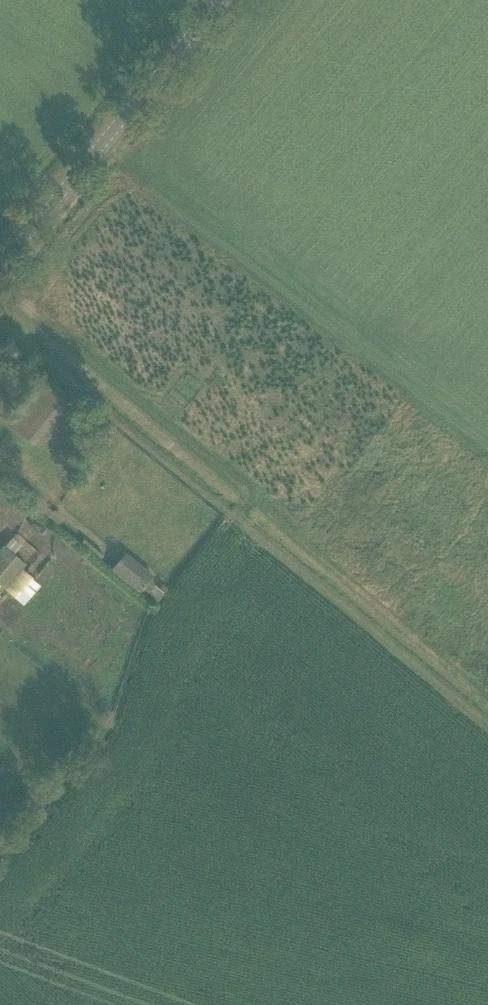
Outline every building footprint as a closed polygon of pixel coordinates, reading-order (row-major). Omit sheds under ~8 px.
[(20,559),(4,546),(0,551),(0,585),(4,589),(25,564),(20,559)] [(163,593),(148,580),(150,577),(123,555),(110,571),(138,593),(142,587),(156,600),(163,593)] [(23,591),(16,599),(24,605),(31,597),(23,591)]
